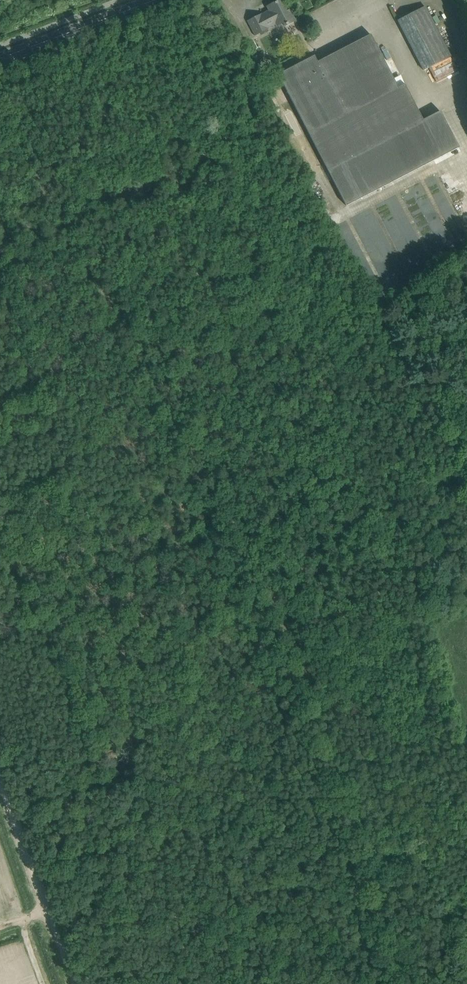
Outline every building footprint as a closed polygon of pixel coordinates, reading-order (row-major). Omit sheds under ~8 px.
[(255,35),(268,28),(276,23),(276,24),(282,21),(285,26),(295,21),(284,0),(280,0),(267,7),(270,11),(261,15),(248,21),(255,35)] [(398,20),(424,70),(451,56),(425,6),(398,20)] [(314,56),(279,75),(283,83),(328,170),(347,206),(459,147),(441,112),(423,121),(405,84),(398,88),(376,43),(371,34),(318,62),(314,56)] [(268,63),(263,52),(252,57),(258,68),(268,63)] [(454,170),(443,174),(449,190),(460,185),(454,170)]
